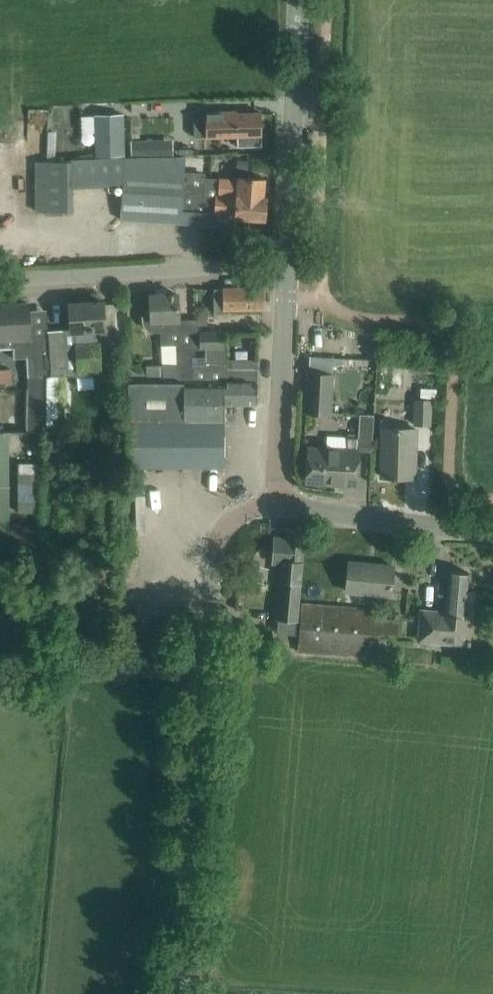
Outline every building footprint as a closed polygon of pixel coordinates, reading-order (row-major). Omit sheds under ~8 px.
[(205,116),(194,116),(195,136),(205,136),(238,135),(238,146),(241,146),(261,145),(260,112),(237,113),(236,111),(217,111),(205,111),(205,116)] [(172,141),(131,142),(132,156),(172,155),(172,141)] [(38,191),(36,211),(73,211),(73,186),(122,184),(120,219),(214,225),(215,213),(235,214),(235,217),(264,219),(266,196),(263,196),(265,179),(245,177),(238,177),(238,179),(220,178),(206,177),(206,173),(184,171),(185,156),(75,163),(75,164),(47,162),(40,162),(38,191)] [(263,287),(218,288),(219,308),(263,307),(263,287)] [(179,342),(178,314),(177,294),(150,295),(151,310),(146,312),(143,315),(142,319),(144,324),(151,328),(159,327),(160,343),(179,342)] [(71,329),(62,329),(62,373),(76,372),(97,371),(96,342),(92,342),(91,327),(104,327),(104,321),(103,301),(70,303),(71,329)] [(0,304),(0,346),(11,346),(11,354),(35,354),(35,373),(25,373),(25,429),(46,429),(61,429),(61,417),(59,374),(62,374),(62,373),(62,329),(48,330),(48,334),(29,335),(27,302),(0,304)] [(207,306),(195,306),(195,318),(207,318),(207,306)] [(226,347),(226,331),(199,331),(200,347),(226,347)] [(178,372),(189,371),(188,347),(177,347),(178,372)] [(205,348),(205,364),(192,363),(192,378),(223,378),(224,402),(256,402),(256,369),(227,369),(227,364),(227,348),(205,348)] [(411,363),(411,371),(435,371),(435,363),(411,363)] [(163,364),(147,365),(148,377),(163,377),(163,364)] [(332,373),(308,372),(305,412),(329,413),(332,373)] [(223,378),(192,378),(191,379),(163,379),(163,377),(148,377),(130,377),(129,420),(127,420),(127,465),(223,465),(224,402),(223,378)] [(421,388),(420,397),(436,397),(436,388),(421,388)] [(415,399),(414,424),(430,424),(431,400),(415,399)] [(371,447),(373,414),(359,413),(357,437),(347,436),(346,449),(308,447),(305,481),(356,484),(358,446),(371,447)] [(415,451),(416,428),(383,427),(381,476),(390,476),(390,478),(395,478),(395,476),(410,477),(411,451),(415,451)] [(278,616),(297,617),(298,598),(304,530),(288,528),(287,539),(275,538),(273,560),(282,561),(281,580),(284,580),(283,596),(280,596),(278,616)] [(349,561),(347,581),(346,590),(390,594),(393,565),(349,561)] [(421,610),(420,630),(419,639),(468,643),(470,614),(465,614),(469,572),(449,570),(445,612),(421,610)] [(378,657),(380,637),(380,633),(397,634),(399,613),(379,612),(379,608),(301,602),(298,650),(378,657)]
